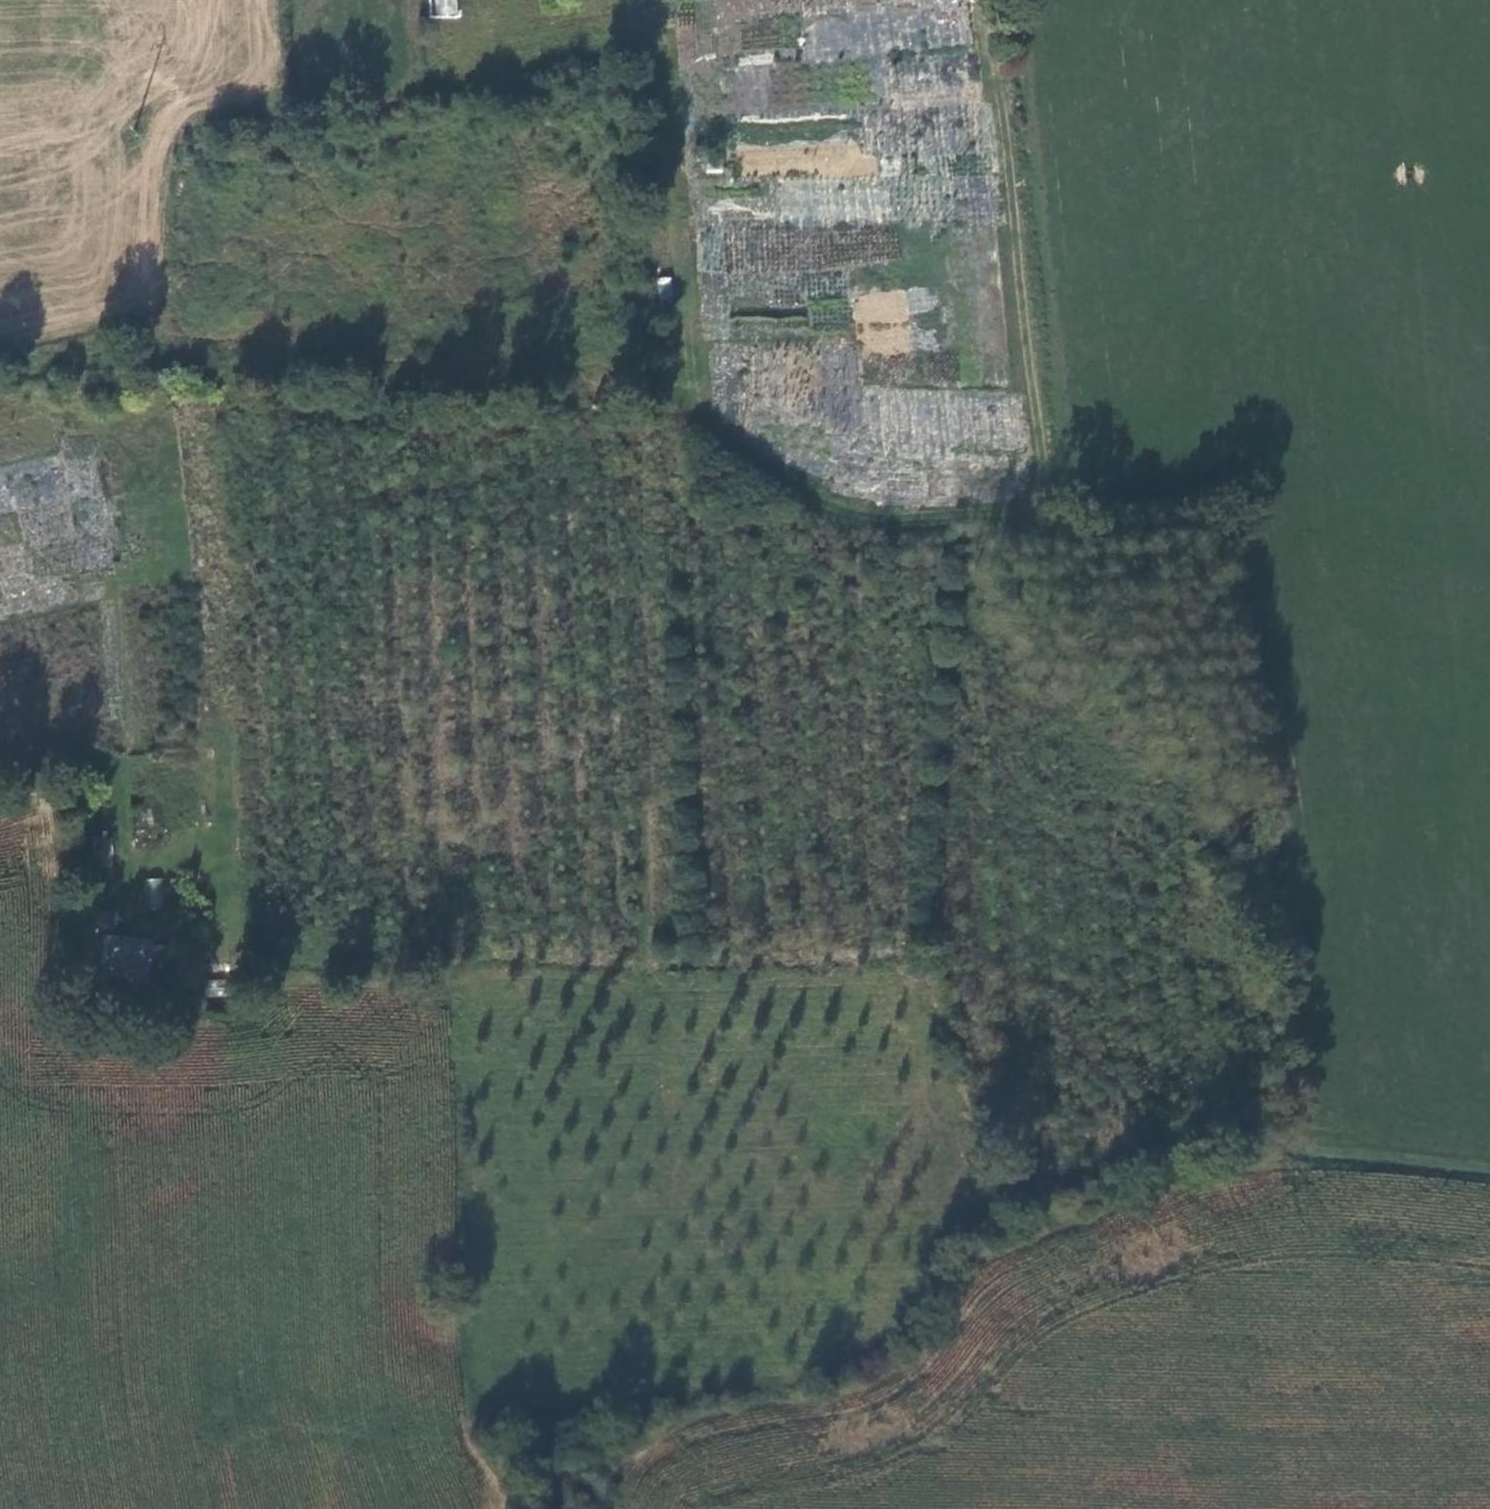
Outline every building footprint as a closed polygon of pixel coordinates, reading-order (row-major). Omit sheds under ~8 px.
[(430,18),(457,17),(457,0),(430,0),(430,18)] [(771,55),(739,54),(737,102),(768,103),(771,55)] [(160,877),(143,879),(146,910),(163,908),(160,877)] [(100,977),(151,979),(153,937),(102,935),(100,977)]
